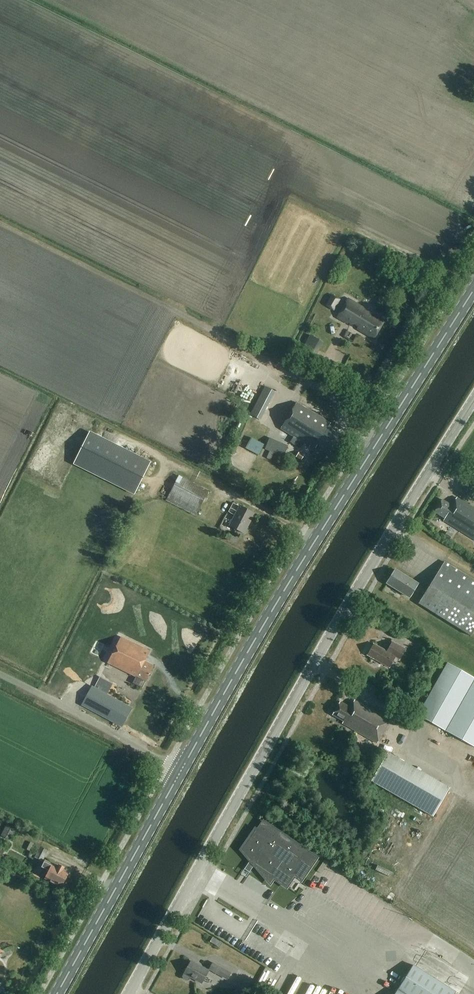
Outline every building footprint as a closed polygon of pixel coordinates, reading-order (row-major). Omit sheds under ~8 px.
[(332,310),(339,301),(331,296),(325,306),(332,310)] [(378,308),(381,303),(376,301),(377,300),(372,296),(368,303),(378,308)] [(373,339),(384,322),(377,318),(378,317),(348,299),(337,317),(352,326),(353,324),(358,327),(357,330),(373,339)] [(304,347),(301,351),(313,358),(316,353),(304,347)] [(329,453),(340,435),(328,428),(330,423),(297,402),(280,429),(309,447),(310,445),(315,448),(317,445),(329,453)] [(90,430),(74,463),(134,493),(151,460),(90,430)] [(283,457),(288,446),(270,438),(265,449),(283,457)] [(196,516),(209,491),(179,475),(166,501),(196,516)] [(456,497),(452,505),(442,499),(434,512),(445,518),(443,520),(473,539),(473,508),(456,497)] [(244,534),(252,521),(254,520),(255,517),(255,515),(255,514),(239,505),(229,526),(244,534)] [(161,520),(171,524),(173,519),(163,515),(161,520)] [(473,631),(473,580),(445,562),(419,604),(471,636),(473,631)] [(408,597),(417,584),(395,570),(386,583),(403,594),(408,597)] [(380,589),(376,593),(388,603),(391,599),(380,589)] [(143,689),(154,665),(145,661),(150,651),(120,636),(107,663),(136,677),(132,684),(143,689)] [(400,660),(405,649),(392,642),(386,652),(373,644),(367,655),(389,668),(395,657),(400,660)] [(447,663),(417,715),(473,747),(473,678),(447,663)] [(99,678),(94,688),(107,695),(112,685),(99,678)] [(122,727),(133,708),(107,695),(94,688),(91,687),(81,705),(122,727)] [(393,719),(356,698),(352,706),(342,700),(334,714),(345,720),(344,722),(379,743),(393,719)] [(354,734),(350,741),(361,747),(365,740),(354,734)] [(450,787),(395,756),(388,752),(387,754),(371,781),(434,817),(450,787)] [(318,857),(265,821),(258,831),(256,829),(241,850),(250,861),(244,869),(249,873),(254,866),(255,867),(257,864),(272,881),(274,879),(287,888),(295,876),(298,878),(301,874),(305,877),(318,857)] [(7,825),(6,827),(1,825),(0,827),(0,835),(10,840),(16,829),(7,825)] [(35,858),(41,860),(43,862),(49,851),(31,842),(27,850),(36,855),(35,858)] [(19,856),(21,848),(13,846),(11,854),(19,856)] [(379,855),(378,860),(390,863),(391,858),(379,855)] [(58,867),(45,860),(42,867),(49,870),(46,877),(62,886),(69,872),(63,870),(64,868),(59,865),(58,867)] [(13,884),(17,875),(10,872),(6,880),(13,884)] [(40,880),(41,877),(30,872),(28,875),(40,880)] [(192,924),(190,927),(197,932),(205,918),(192,911),(186,921),(192,924)] [(208,969),(191,960),(183,974),(182,977),(182,979),(186,981),(188,980),(190,977),(201,984),(209,970),(218,975),(228,980),(232,973),(222,968),(212,962),(208,969)] [(415,964),(395,993),(455,993),(456,991),(415,964)] [(450,984),(453,978),(442,973),(439,979),(450,984)]
